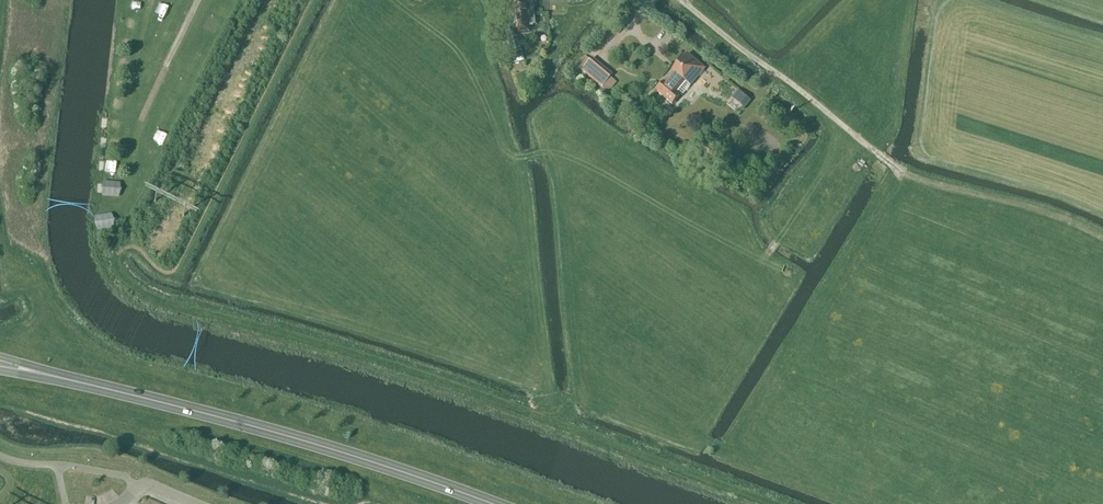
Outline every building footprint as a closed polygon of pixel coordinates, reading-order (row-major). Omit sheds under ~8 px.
[(526,1),(514,2),(515,18),(534,15),(533,6),(530,6),(526,7),(526,3),(526,1)] [(534,15),(515,18),(517,33),(530,32),(529,26),(536,25),(534,15)] [(515,64),(525,61),(518,37),(507,40),(515,64)] [(702,76),(708,69),(706,68),(707,66),(687,51),(672,68),(674,70),(676,71),(666,83),(664,82),(656,91),(672,105),(680,95),(674,91),(684,78),(691,85),(700,75),(702,76)] [(610,77),(590,60),(581,71),(602,88),(610,77)] [(746,97),(742,93),(738,90),(731,98),(744,109),(751,101),(746,97)] [(707,145),(702,151),(712,158),(716,151),(707,145)]
